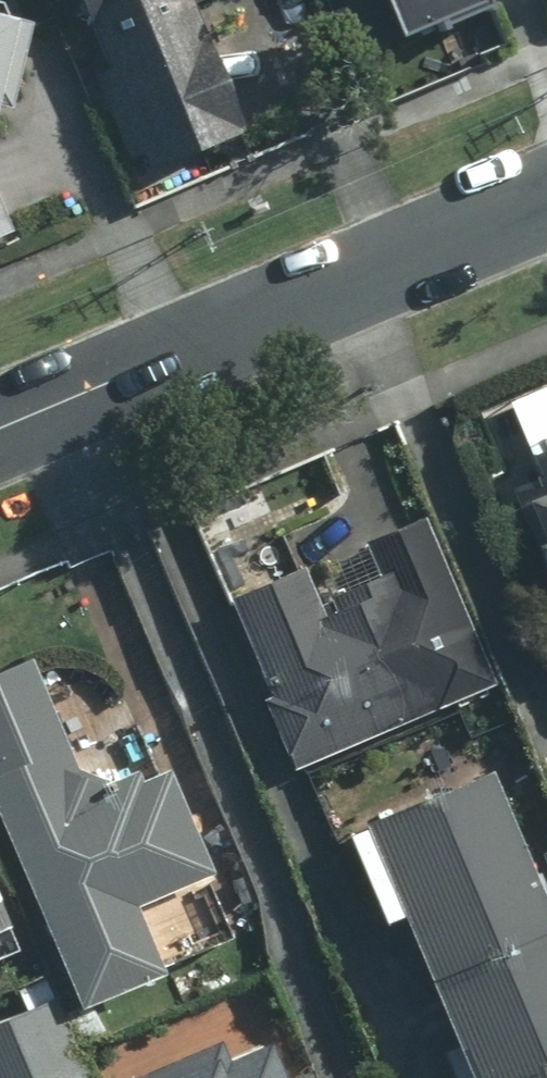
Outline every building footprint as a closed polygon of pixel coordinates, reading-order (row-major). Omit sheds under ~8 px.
[(190,4),(200,0),(58,0),(76,47),(88,42),(140,174),(241,135),(190,4)] [(407,20),(455,0),(398,0),(407,20)] [(0,17),(0,116),(6,117),(25,22),(0,17)] [(10,237),(0,220),(0,241),(10,237)] [(501,486),(546,602),(546,443),(519,454),(527,475),(501,486)] [(360,549),(379,596),(314,623),(295,577),(227,606),(294,765),(488,685),(421,524),(360,549)] [(124,903),(201,870),(159,774),(84,806),(23,664),(0,674),(0,850),(69,1010),(155,974),(124,903)] [(481,778),(358,828),(461,1077),(546,1077),(546,939),(481,778)] [(54,1005),(0,1026),(0,1077),(83,1077),(54,1005)] [(144,1070),(147,1077),(289,1077),(267,1022),(144,1070)]
